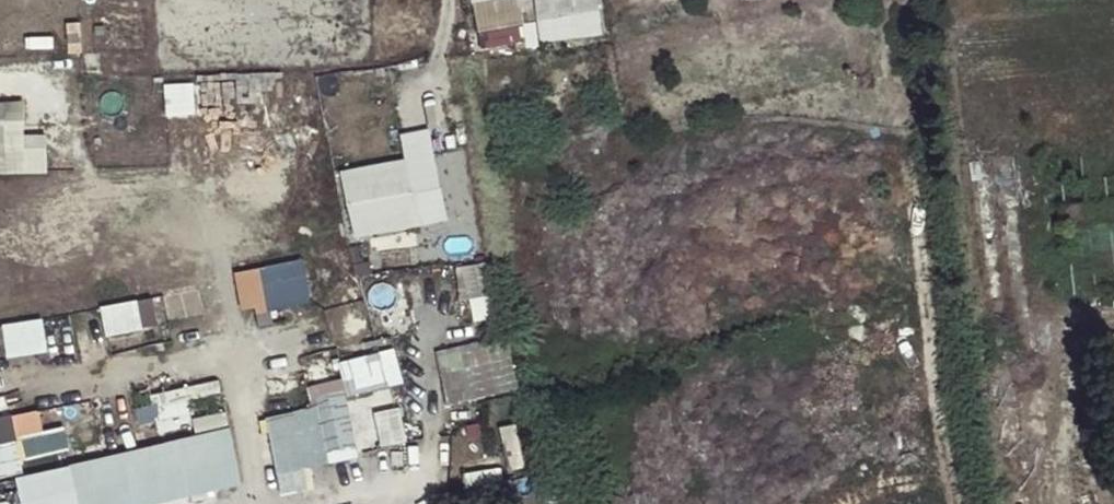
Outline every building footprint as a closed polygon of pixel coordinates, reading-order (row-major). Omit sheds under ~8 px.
[(487,49),(610,30),(605,0),(480,0),(487,49)] [(201,111),(199,79),(170,81),(172,113),(201,111)] [(405,129),(409,156),(347,165),(357,234),(452,220),(438,125),(405,129)] [(244,306),(261,305),(263,321),(283,319),(281,305),(315,301),(311,258),(240,266),(244,306)] [(158,295),(107,302),(111,332),(162,325),(158,295)] [(50,316),(8,319),(10,352),(53,349),(50,316)] [(442,345),(451,400),(524,389),(514,333),(442,345)] [(346,358),(356,392),(408,378),(399,344),(346,358)] [(270,414),(286,491),(315,485),(311,464),(365,453),(349,375),(311,383),(316,405),(270,414)] [(379,408),(384,443),(411,439),(406,404),(379,408)] [(29,468),(26,455),(74,445),(70,426),(49,430),(44,405),(0,414),(0,474),(29,468)] [(21,473),(28,503),(151,503),(250,482),(236,424),(21,473)] [(470,503),(527,503),(521,487),(469,503),(470,503)] [(15,495),(0,498),(0,503),(16,503),(15,495)]
